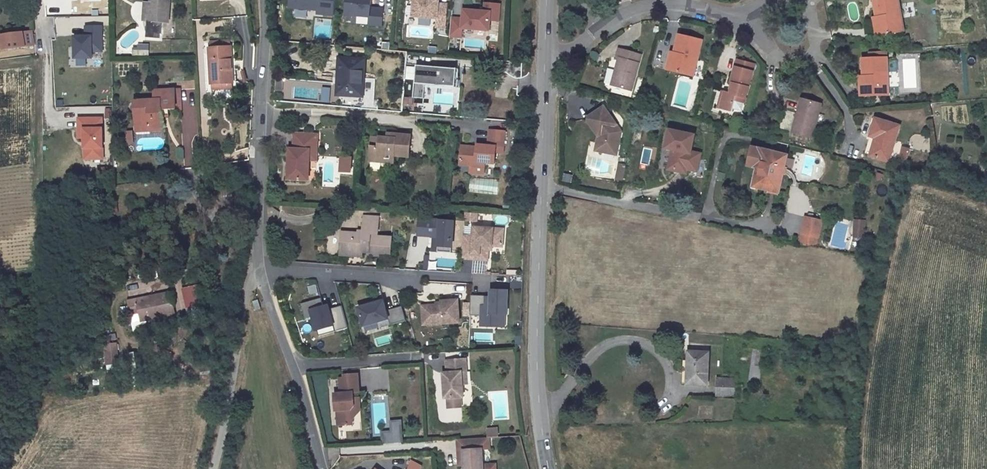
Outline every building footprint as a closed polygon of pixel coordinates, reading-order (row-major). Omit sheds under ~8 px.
[(144,0),(142,0),(141,21),(149,22),(150,1),(148,1),(144,0)] [(148,1),(150,1),(149,22),(169,22),(170,0),(148,0),(148,1)] [(321,0),(294,0),(293,9),(319,12),(321,0)] [(370,0),(348,0),(347,17),(367,19),(367,26),(382,27),(383,13),(369,12),(370,0)] [(894,0),(872,0),(874,14),(877,13),(880,32),(899,29),(894,0)] [(447,31),(448,8),(439,7),(440,3),(413,1),(412,22),(437,23),(437,30),(447,31)] [(464,17),(453,16),(452,37),(467,38),(468,31),(492,33),(493,19),(502,20),(504,4),(488,3),(487,12),(464,10),(464,17)] [(870,15),(873,33),(877,33),(880,32),(877,13),(874,14),(870,15)] [(314,38),(331,38),(331,18),(314,19),(314,38)] [(74,34),(75,61),(93,60),(93,53),(102,53),(101,25),(86,25),(87,34),(74,34)] [(28,32),(31,44),(36,43),(33,30),(28,32)] [(0,35),(2,49),(25,47),(22,32),(0,35)] [(690,78),(700,41),(678,35),(673,54),(676,55),(671,73),(690,78)] [(131,56),(147,55),(147,45),(131,46),(131,56)] [(232,46),(210,48),(212,83),(233,82),(232,46)] [(630,90),(639,54),(617,48),(615,55),(618,56),(610,85),(630,90)] [(882,49),(870,50),(870,56),(865,56),(860,56),(861,73),(865,73),(866,93),(885,92),(882,49)] [(671,73),(676,55),(673,54),(669,53),(664,70),(668,72),(671,73)] [(370,62),(345,59),(343,80),(346,81),(344,95),(364,97),(365,83),(369,83),(370,62)] [(729,83),(726,95),(721,93),(717,108),(729,111),(731,106),(732,101),(740,103),(749,71),(750,65),(734,60),(728,82),(729,83)] [(458,69),(418,65),(414,97),(424,98),(426,84),(457,87),(458,69)] [(702,79),(703,68),(695,67),(693,78),(702,79)] [(866,93),(865,73),(861,73),(858,74),(859,93),(862,93),(866,93)] [(286,92),(287,79),(279,79),(278,91),(286,92)] [(212,83),(211,83),(210,93),(233,92),(233,82),(212,83)] [(162,110),(170,109),(182,108),(180,88),(153,90),(154,100),(134,102),(135,126),(151,125),(151,127),(163,127),(162,116),(162,110)] [(805,139),(815,102),(797,97),(792,112),(791,112),(785,133),(805,139)] [(600,105),(582,116),(594,135),(592,141),(597,142),(595,150),(611,154),(617,130),(613,130),(610,125),(612,123),(600,105)] [(103,158),(102,117),(78,117),(78,137),(84,137),(84,158),(103,158)] [(866,136),(863,149),(862,153),(882,159),(891,124),(867,117),(862,135),(866,136)] [(293,146),(291,176),(311,178),(312,157),(313,147),(320,148),(321,130),(299,129),(298,146),(293,146)] [(485,146),(481,145),(480,148),(459,146),(458,166),(469,167),(469,164),(484,165),(494,166),(494,155),(500,155),(502,132),(487,130),(485,146)] [(682,173),(693,136),(669,130),(665,147),(670,148),(665,168),(682,173)] [(388,154),(396,155),(411,156),(412,134),(395,132),(395,136),(380,135),(380,146),(371,145),(370,161),(380,162),(388,154)] [(862,135),(857,152),(862,153),(863,149),(866,136),(862,135)] [(763,150),(751,146),(747,163),(757,166),(752,185),(776,191),(786,156),(763,150)] [(247,148),(231,149),(232,162),(248,160),(247,148)] [(396,155),(388,154),(380,162),(395,163),(396,155)] [(613,180),(621,182),(625,165),(617,163),(613,180)] [(466,226),(476,225),(475,213),(465,213),(466,226)] [(800,230),(816,234),(819,217),(803,214),(800,230)] [(342,233),(341,255),(364,257),(364,253),(369,253),(370,256),(381,256),(381,254),(393,255),(394,238),(383,238),(371,237),(371,234),(381,234),(382,218),(365,217),(363,236),(348,235),(348,233),(342,233)] [(852,219),(851,239),(864,239),(865,219),(852,219)] [(454,252),(455,222),(422,221),(421,236),(436,237),(435,251),(454,252)] [(507,230),(477,228),(476,237),(466,237),(464,259),(490,261),(491,251),(491,246),(495,247),(505,247),(507,230)] [(798,241),(814,244),(816,234),(800,230),(798,241)] [(204,284),(189,288),(197,320),(212,316),(204,284)] [(176,291),(151,297),(153,304),(142,306),(146,321),(182,312),(176,291)] [(509,328),(512,293),(492,292),(491,299),(476,298),(475,314),(485,315),(484,326),(509,328)] [(151,297),(132,303),(137,324),(146,321),(142,306),(153,304),(151,297)] [(323,298),(303,304),(306,313),(313,311),(315,317),(319,330),(337,325),(338,331),(351,327),(344,305),(330,309),(329,305),(326,306),(323,298)] [(391,322),(384,299),(359,306),(366,329),(391,322)] [(446,304),(427,305),(428,324),(464,322),(463,299),(445,300),(446,304)] [(313,311),(306,313),(308,319),(315,317),(313,311)] [(337,325),(319,330),(321,336),(338,331),(337,325)] [(103,365),(118,363),(115,342),(101,343),(103,365)] [(707,382),(710,350),(691,348),(688,380),(707,382)] [(755,362),(756,353),(744,352),(743,361),(755,362)] [(467,359),(447,360),(447,372),(444,372),(445,398),(447,398),(447,408),(461,407),(461,397),(463,397),(462,384),(461,371),(467,371),(467,359)] [(347,377),(343,377),(343,392),(337,392),(337,409),(339,409),(340,424),(354,424),(354,409),(357,405),(356,392),(362,392),(361,373),(347,374),(347,377)] [(736,376),(717,375),(715,394),(734,395),(736,376)] [(392,431),(382,432),(383,443),(402,442),(401,421),(392,421),(392,431)] [(496,431),(486,431),(487,439),(489,439),(497,438),(496,431)] [(455,440),(456,460),(462,460),(462,467),(462,468),(494,468),(494,466),(483,467),(482,451),(490,451),(489,439),(487,439),(455,440)] [(372,446),(342,448),(343,454),(372,452),(372,446)]
